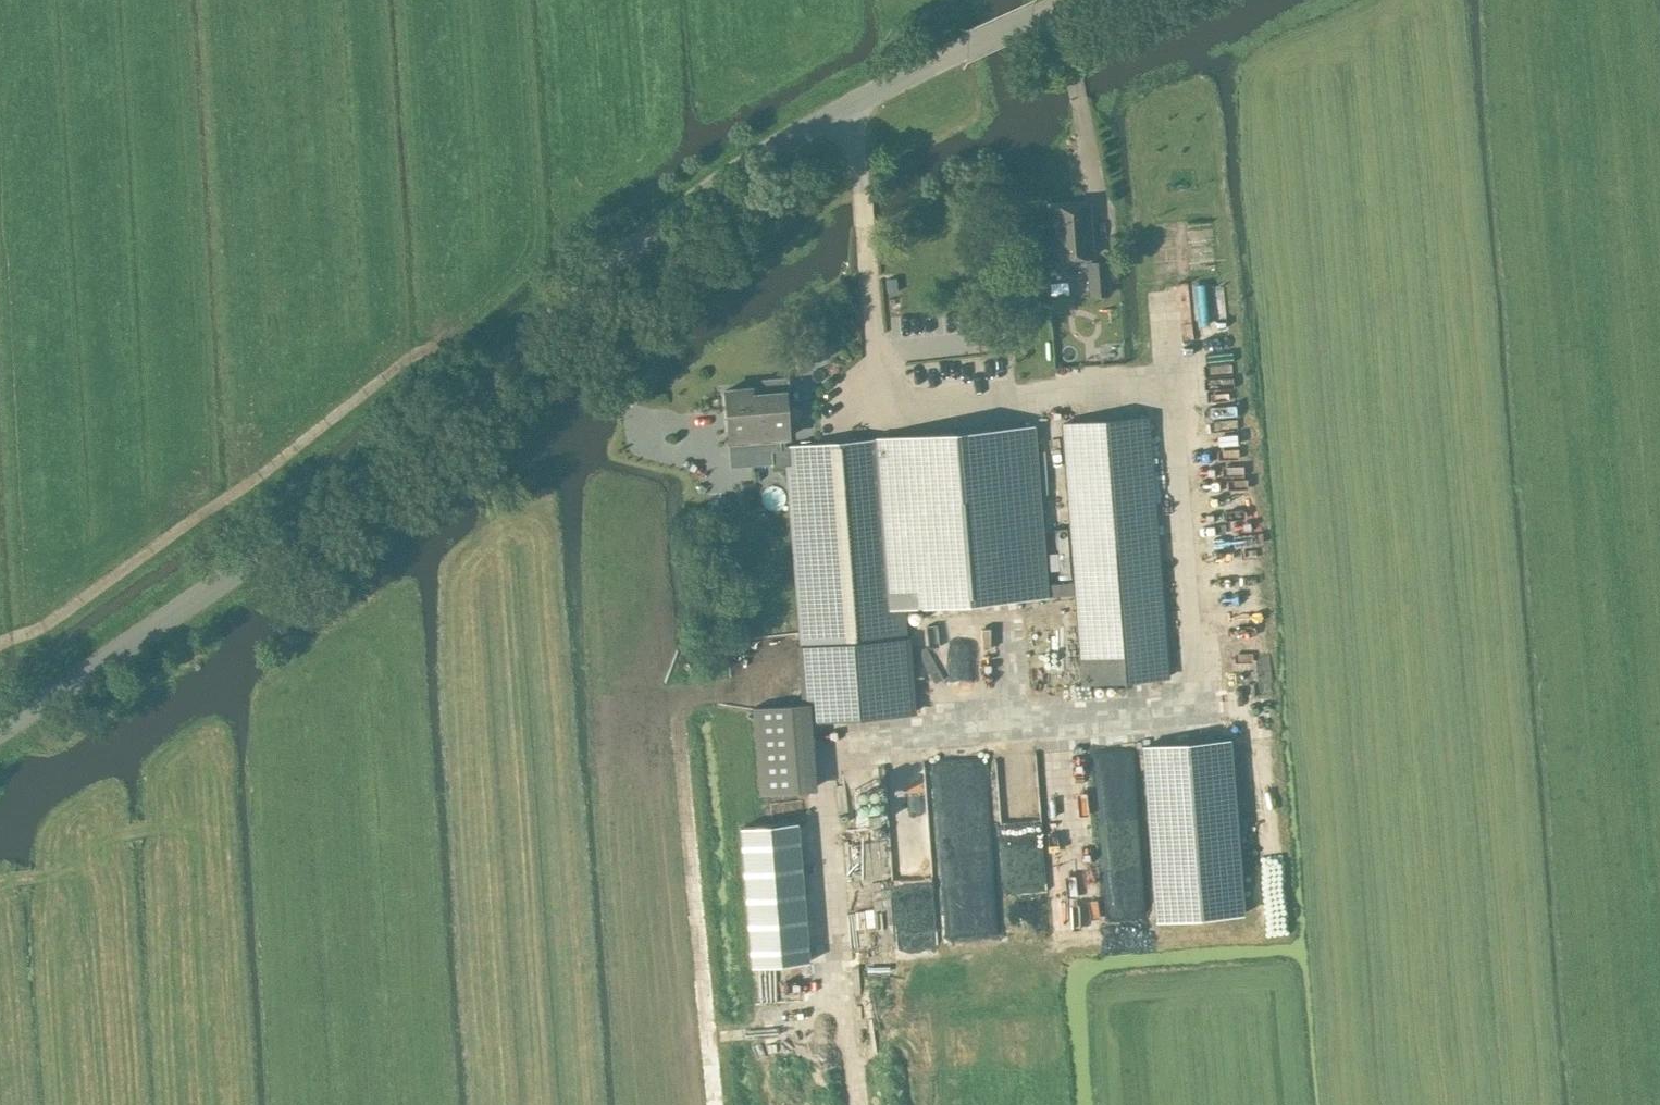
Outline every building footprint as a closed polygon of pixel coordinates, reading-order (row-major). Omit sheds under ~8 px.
[(1055,261),(1093,258),(1089,203),(1051,206),(1055,261)] [(1108,259),(1087,261),(1089,296),(1110,295),(1108,259)] [(829,383),(828,367),(815,367),(815,383),(829,383)] [(786,465),(784,443),(783,436),(787,436),(784,394),(789,393),(788,376),(761,378),(762,392),(752,393),(751,385),(724,388),(727,432),(745,431),(746,438),(769,437),(771,466),(786,465)] [(1149,417),(1061,424),(1081,683),(1168,677),(1149,417)] [(1029,423),(784,443),(786,465),(805,703),(910,694),(903,604),(1043,592),(1029,423)] [(715,478),(704,469),(695,481),(706,489),(715,478)] [(1223,738),(1136,745),(1149,917),(1236,911),(1223,738)] [(821,813),(765,818),(777,956),(834,951),(821,813)]
